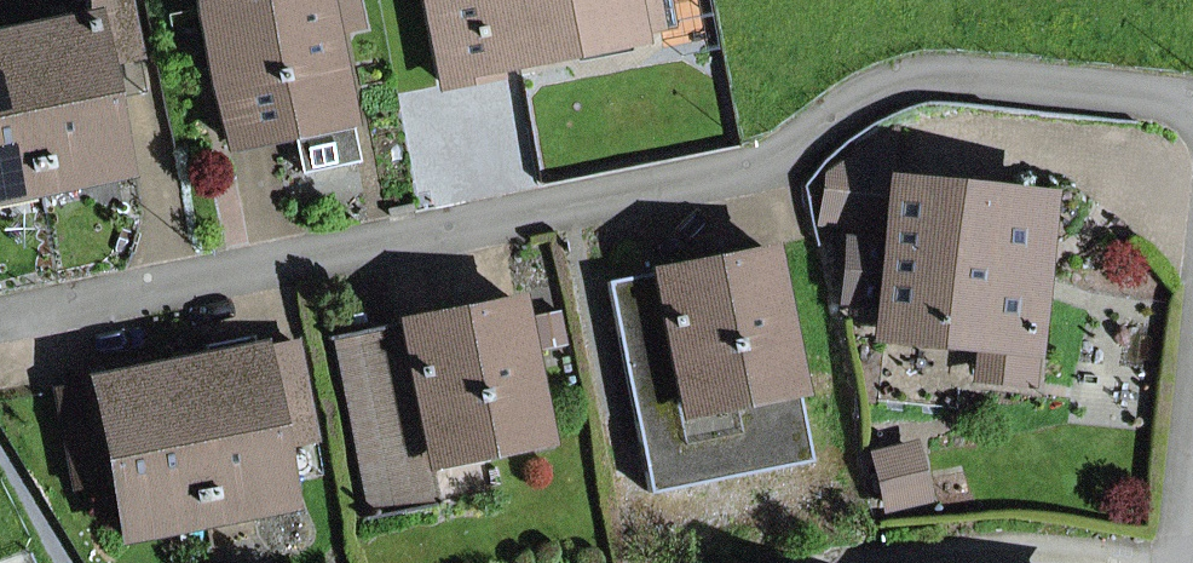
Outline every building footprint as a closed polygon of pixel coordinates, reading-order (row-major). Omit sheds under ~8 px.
[(89,17),(9,34),(36,170),(119,154),(101,64),(137,56),(125,0),(86,0),(89,17)] [(343,118),(325,33),(321,12),(354,5),(353,0),(209,0),(200,2),(229,142),(293,128),(343,118)] [(490,64),(572,48),(628,37),(633,36),(626,0),(428,0),(445,86),(493,76),(490,64)] [(662,30),(657,0),(626,0),(633,36),(662,30)] [(325,33),(358,26),(354,5),(321,12),(325,33)] [(36,170),(9,34),(0,35),(0,178),(36,170)] [(575,63),(631,53),(628,37),(572,48),(575,63)] [(343,118),(293,128),(302,172),(356,161),(347,117),(343,118)] [(882,301),(880,322),(975,332),(1030,337),(1043,204),(893,189),(900,123),(824,178),(819,229),(889,236),(888,247),(849,243),(844,298),(882,301)] [(123,171),(119,154),(36,170),(0,178),(0,196),(123,171)] [(649,493),(810,461),(768,250),(607,282),(649,493)] [(437,503),(429,463),(543,441),(515,300),(327,338),(363,517),(437,503)] [(971,372),(1026,378),(1030,337),(975,332),(971,372)] [(306,411),(293,342),(174,366),(201,502),(284,486),(271,418),(306,411)] [(104,451),(117,519),(201,502),(174,366),(55,389),(69,458),(104,451)] [(881,480),(917,472),(911,449),(876,457),(881,480)] [(881,480),(886,505),(923,497),(917,472),(881,480)] [(121,537),(288,504),(284,486),(201,502),(117,519),(121,537)]
